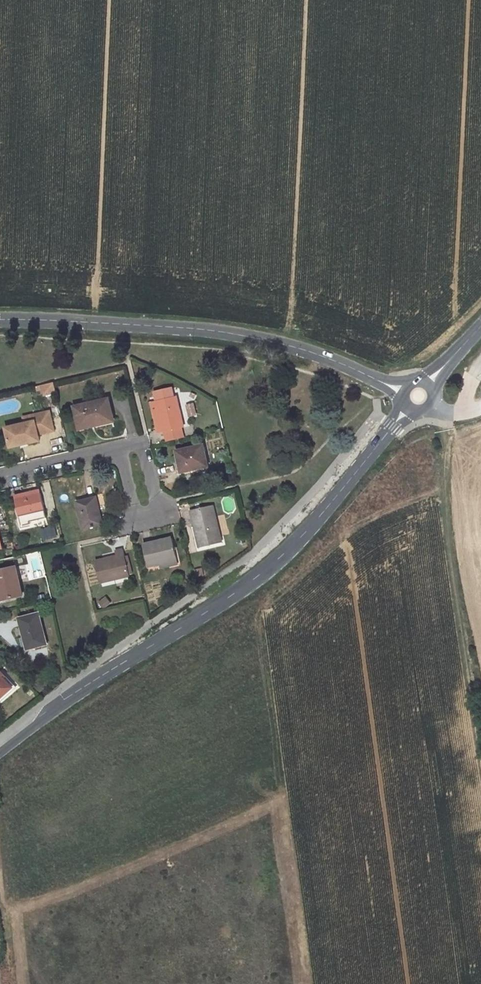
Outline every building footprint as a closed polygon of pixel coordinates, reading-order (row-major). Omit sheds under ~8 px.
[(57,391),(54,381),(43,384),(45,394),(57,391)] [(184,426),(176,395),(155,400),(161,431),(184,426)] [(114,420),(109,397),(75,405),(80,429),(114,420)] [(51,410),(34,414),(35,420),(26,422),(6,427),(11,446),(41,439),(39,433),(55,429),(51,410)] [(34,414),(24,416),(26,422),(35,420),(34,414)] [(208,465),(203,443),(177,450),(182,472),(208,465)] [(45,509),(40,490),(15,495),(20,515),(45,509)] [(102,523),(96,496),(77,501),(83,528),(102,523)] [(222,541),(214,505),(191,510),(199,546),(222,541)] [(44,541),(59,538),(56,526),(41,529),(44,541)] [(177,558),(172,537),(143,544),(148,565),(177,558)] [(129,575),(123,548),(116,550),(117,556),(103,559),(103,558),(96,560),(101,581),(129,575)] [(16,566),(0,569),(0,600),(23,594),(16,566)] [(46,643),(39,612),(19,617),(27,649),(46,643)] [(0,679),(0,698),(13,686),(4,677),(1,680),(0,679)]
